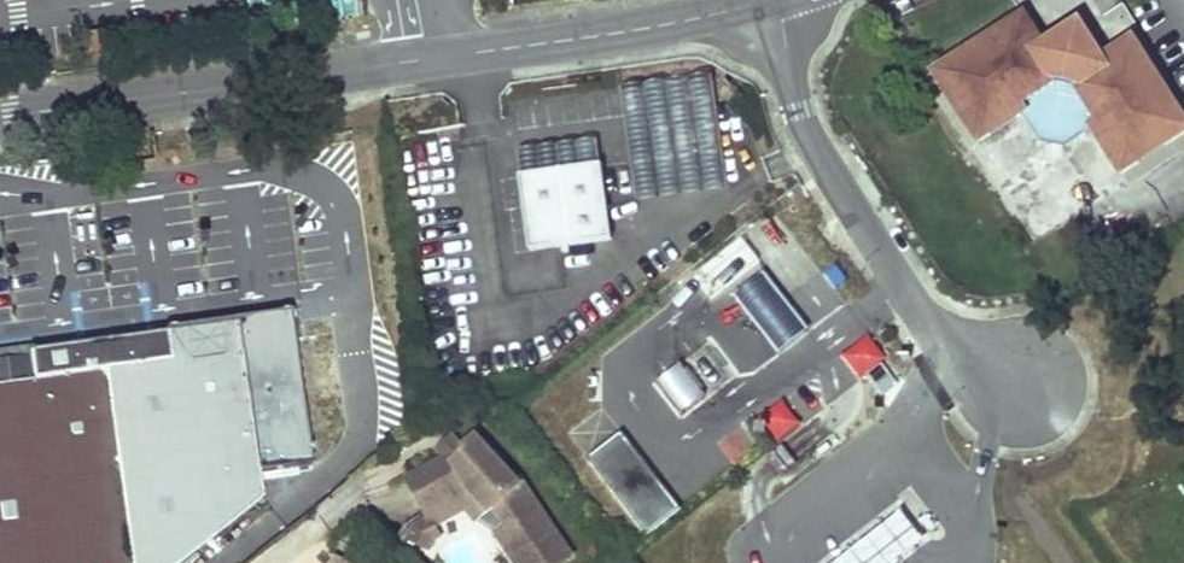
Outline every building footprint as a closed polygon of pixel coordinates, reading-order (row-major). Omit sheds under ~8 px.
[(1018,9),(927,66),(970,135),(1012,109),(1006,99),(1055,68),(1086,117),(1078,122),(1108,171),(1181,125),(1126,36),(1099,53),(1087,34),(1060,28),(1039,41),(1018,9)] [(1077,17),(1060,28),(1087,34),(1077,17)] [(1006,99),(1012,109),(1027,134),(1049,140),(1078,122),(1086,117),(1055,68),(1006,99)] [(702,85),(615,97),(630,202),(719,190),(702,85)] [(121,140),(122,153),(138,151),(136,138),(121,140)] [(604,147),(520,157),(524,183),(607,173),(604,147)] [(607,173),(524,183),(534,260),(617,249),(607,173)] [(738,295),(780,349),(808,327),(767,273),(738,295)] [(264,494),(238,317),(30,347),(31,353),(0,357),(0,562),(175,562),(264,494)] [(861,379),(888,355),(864,328),(837,352),(861,379)] [(781,397),(758,415),(778,440),(801,422),(781,397)] [(514,562),(563,562),(576,554),(524,475),(522,477),(480,430),(465,443),(465,449),(452,460),(448,455),(407,477),(426,513),(470,489),(489,510),(492,513),(496,509),(504,524),(494,532),(514,562)] [(456,436),(442,447),(448,455),(452,460),(465,449),(456,436)] [(437,525),(465,510),(475,522),(489,510),(470,489),(426,513),(427,516),(413,524),(406,540),(430,550),(436,540),(443,537),(437,525)] [(900,513),(836,562),(895,562),(921,542),(900,513)]
